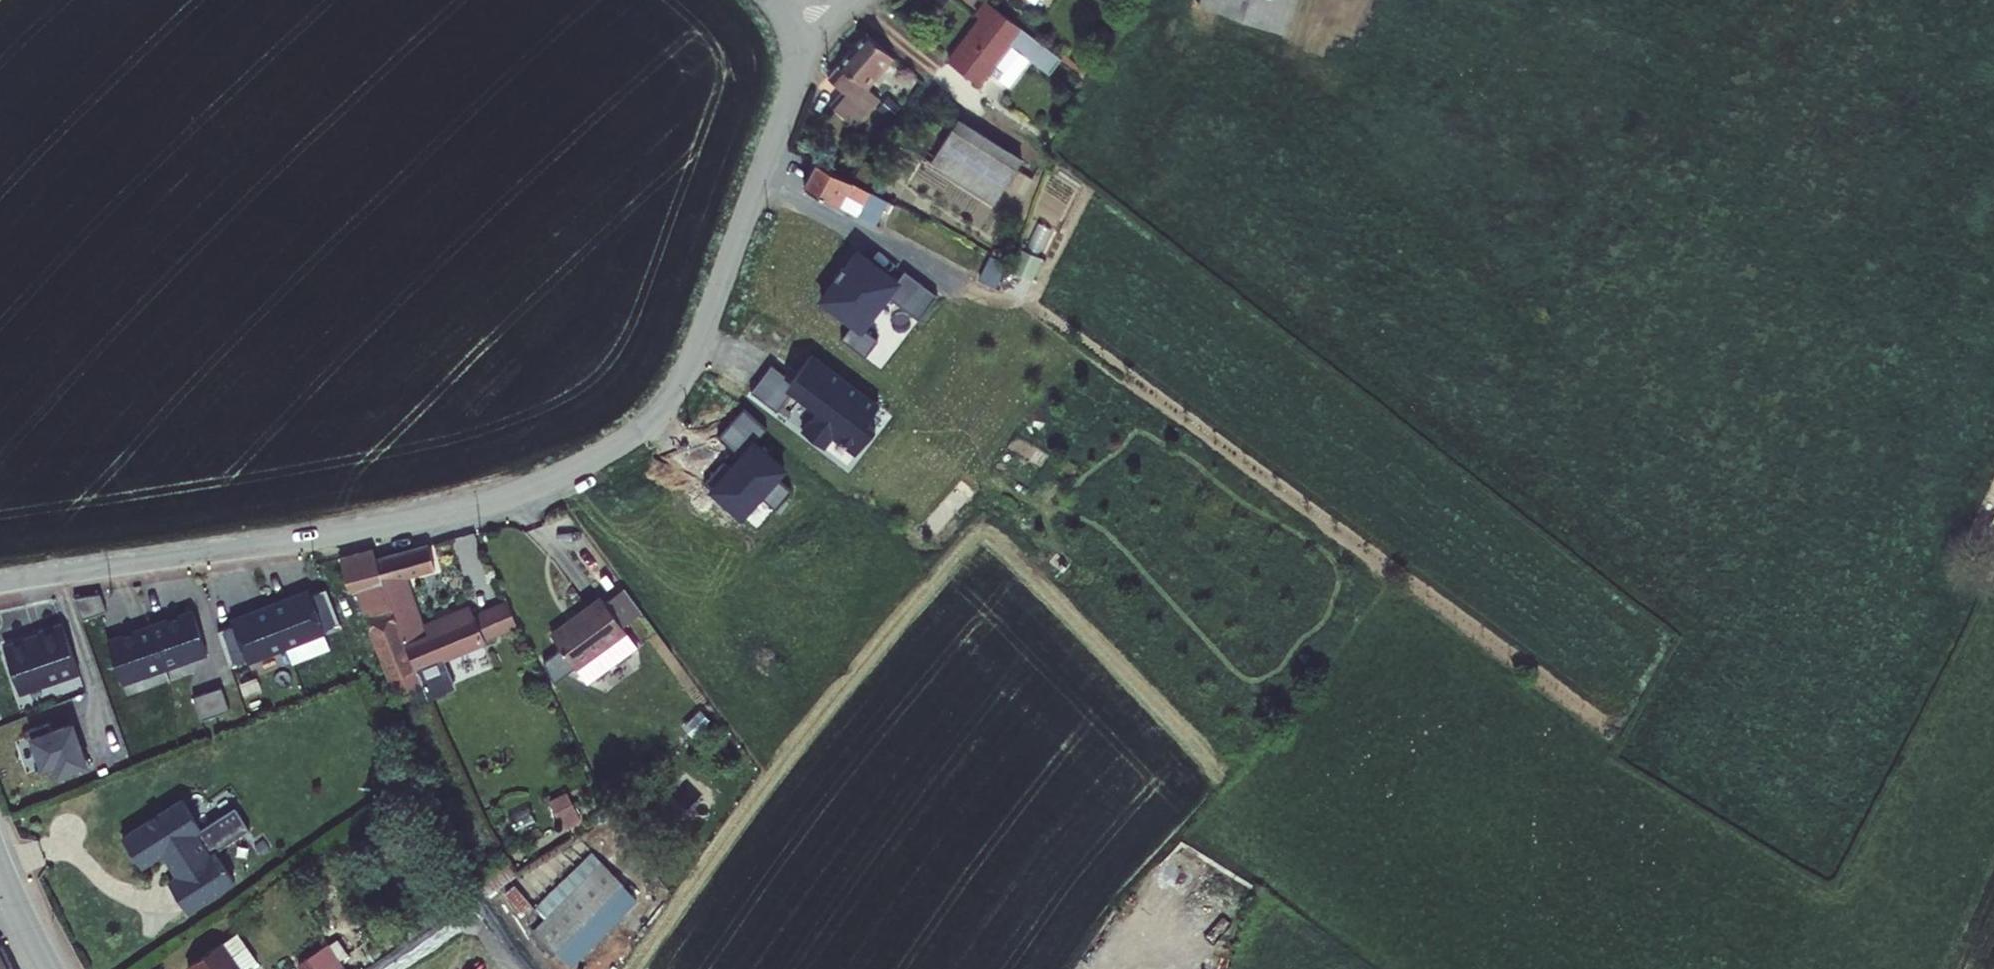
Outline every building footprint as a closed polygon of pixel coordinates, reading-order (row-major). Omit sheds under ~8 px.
[(984,0),(983,0),(973,13),(977,16),(944,59),(974,81),(984,68),(1004,84),(1025,56),(1045,72),(1057,57),(984,0)] [(1212,6),(1284,29),(1293,0),(1214,0),(1212,6)] [(823,78),(839,93),(850,105),(863,91),(888,63),(861,37),(823,78)] [(876,104),(863,91),(850,105),(859,113),(851,128),(876,104)] [(827,106),(851,128),(859,113),(850,105),(839,93),(827,106)] [(1012,174),(955,123),(921,162),(977,213),(1012,174)] [(851,173),(862,182),(873,169),(862,160),(851,173)] [(886,200),(814,162),(802,189),(873,225),(886,200)] [(991,284),(1002,260),(988,253),(976,278),(991,284)] [(828,286),(813,307),(846,330),(834,347),(858,364),(868,350),(851,339),(878,301),(910,324),(927,298),(895,276),(887,287),(847,258),(834,276),(832,275),(826,285),(828,286)] [(875,412),(805,363),(786,390),(765,375),(746,403),(767,418),(785,392),(818,414),(799,440),(821,456),(831,441),(855,459),(872,435),(863,429),(875,412)] [(375,560),(410,657),(479,635),(471,609),(468,598),(440,606),(443,618),(414,626),(412,620),(418,618),(405,578),(431,570),(424,548),(375,560)] [(410,657),(375,560),(372,549),(341,560),(350,592),(360,590),(388,665),(410,657)] [(543,630),(575,677),(626,640),(614,623),(633,610),(615,585),(597,598),(594,594),(543,630)] [(310,599),(272,615),(288,657),(327,641),(326,639),(342,633),(328,598),(312,604),(310,599)] [(479,635),(517,623),(506,599),(471,609),(479,635)] [(101,618),(94,600),(68,605),(76,627),(101,618)] [(288,657),(272,615),(233,630),(235,635),(216,643),(230,678),(249,670),(250,672),(288,657)] [(161,675),(203,658),(187,616),(172,622),(173,625),(163,629),(162,626),(145,633),(161,675)] [(75,680),(56,630),(33,639),(34,642),(0,655),(0,658),(15,698),(45,687),(46,690),(75,680)] [(161,675),(145,633),(127,640),(128,642),(119,646),(118,644),(103,650),(119,692),(161,675)] [(200,726),(228,715),(219,691),(191,702),(200,726)] [(77,749),(69,728),(49,736),(46,729),(26,737),(41,776),(53,771),(57,782),(89,771),(84,757),(78,759),(75,749),(77,749)] [(205,828),(185,798),(126,836),(146,866),(166,853),(181,875),(172,880),(191,910),(238,880),(219,850),(213,855),(199,832),(205,828)] [(518,931),(540,955),(609,890),(587,866),(518,931)] [(192,963),(196,968),(244,968),(225,940),(192,963)] [(10,962),(0,945),(0,967),(10,962)] [(332,951),(306,968),(344,968),(332,951)]
